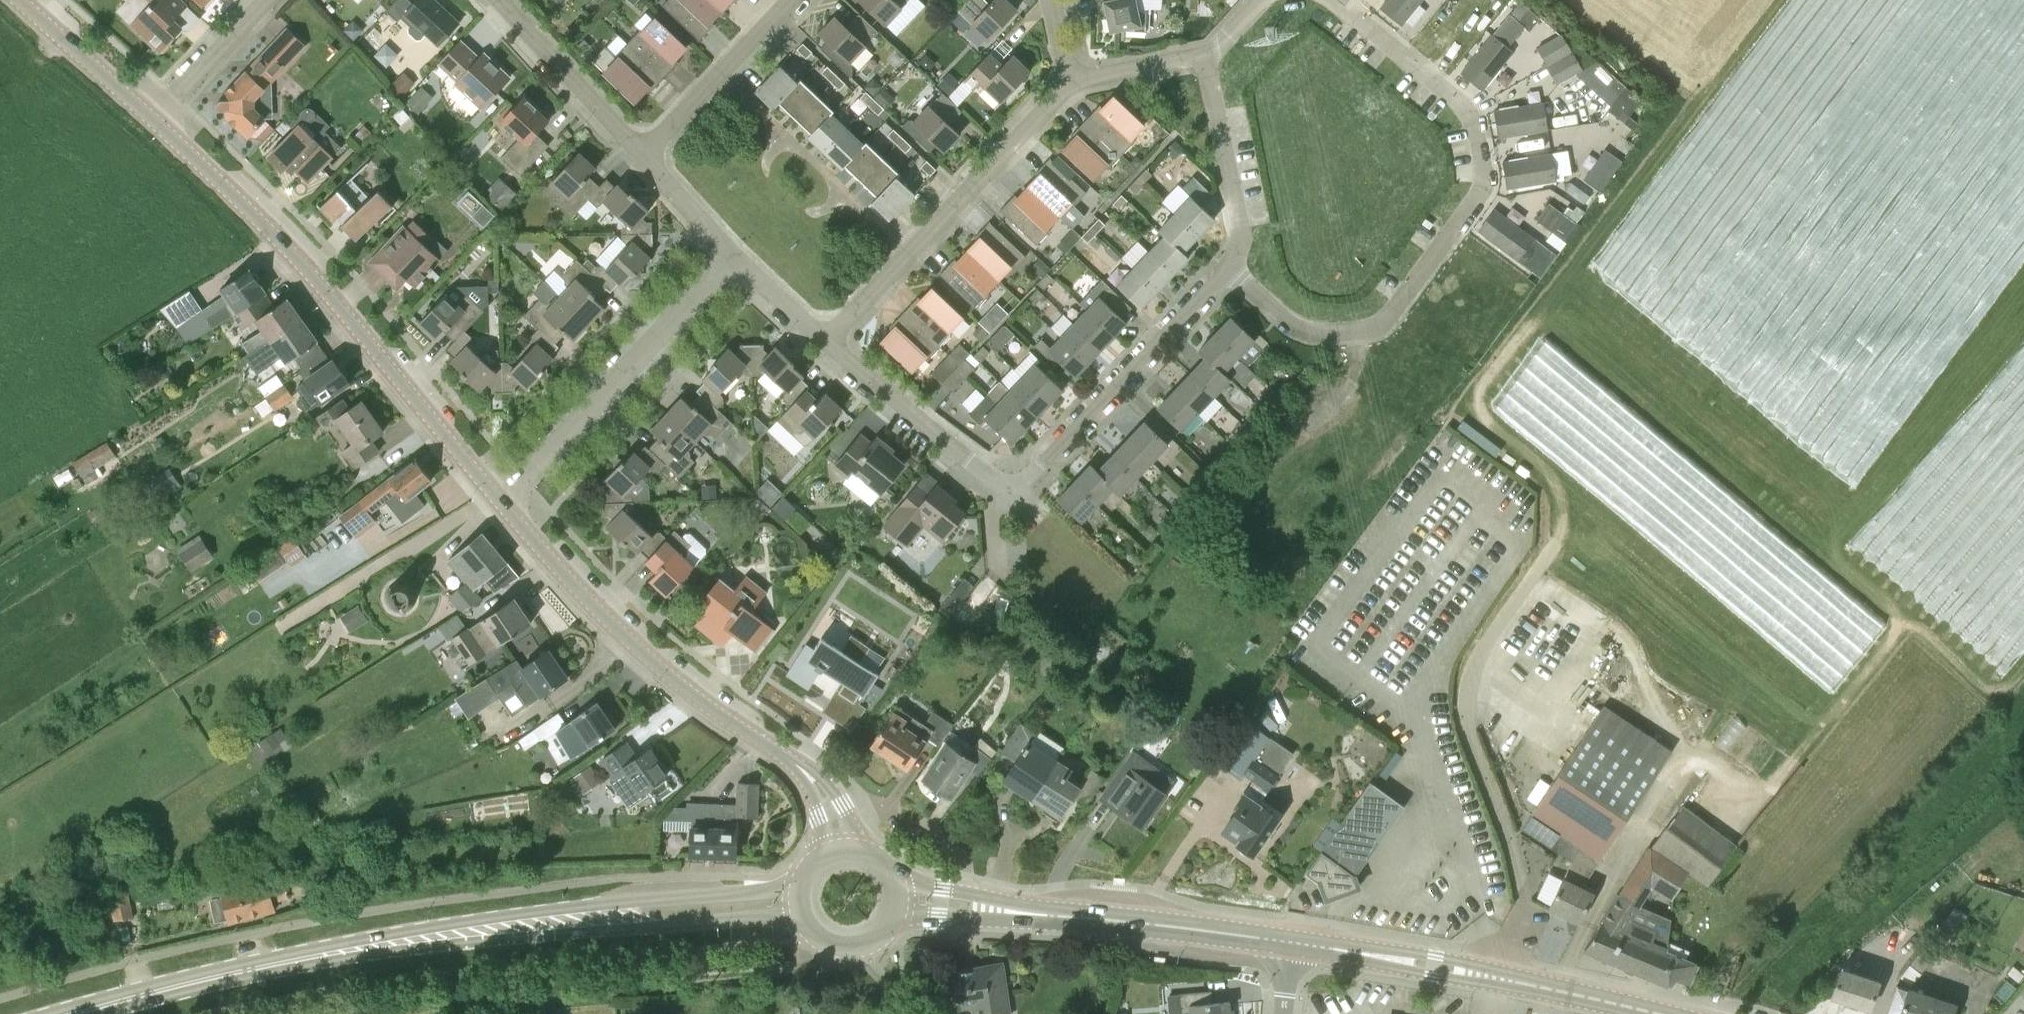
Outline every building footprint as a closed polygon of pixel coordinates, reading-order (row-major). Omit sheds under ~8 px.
[(180,30),(180,25),(174,19),(188,4),(183,0),(136,0),(122,14),(133,24),(132,25),(160,51),(180,30)] [(436,2),(437,1),(436,0),(416,0),(414,3),(410,0),(397,0),(387,11),(398,21),(401,18),(411,27),(409,29),(410,33),(417,39),(420,39),(426,33),(439,45),(460,22),(446,9),(445,10),(436,2)] [(663,5),(700,40),(709,30),(706,27),(711,21),(721,10),(710,0),(668,0),(663,5)] [(721,10),(731,0),(710,0),(721,10)] [(886,24),(909,0),(860,0),(886,24)] [(984,3),(986,1),(985,0),(968,0),(958,11),(989,40),(1017,10),(1006,0),(994,0),(988,7),(984,3)] [(1147,12),(1139,11),(1137,0),(1107,0),(1103,1),(1110,33),(1126,30),(1126,31),(1146,32),(1147,12)] [(1381,7),(1396,20),(1400,16),(1406,21),(1423,0),(1387,0),(1381,7)] [(1522,2),(1512,14),(1530,30),(1540,18),(1522,2)] [(879,32),(860,14),(850,24),(852,26),(849,29),(836,17),(820,34),(827,41),(821,48),(851,77),(853,65),(850,62),(879,32)] [(641,29),(628,43),(664,78),(674,68),(670,65),(675,59),(685,48),(656,20),(644,33),(641,29)] [(355,24),(346,34),(355,42),(364,32),(355,24)] [(255,99),(272,81),(276,77),(306,45),(288,28),(270,47),(258,59),(246,72),(227,93),(227,100),(220,100),(217,103),(217,107),(220,110),(227,110),(227,117),(248,137),(266,118),(255,109),(255,99)] [(1562,35),(1548,42),(1537,49),(1548,66),(1572,52),(1581,47),(1570,29),(1562,35)] [(1486,86),(1514,53),(1493,35),(1461,73),(1477,85),(1480,81),(1486,86)] [(490,67),(480,58),(461,40),(439,63),(458,81),(456,84),(482,108),(511,77),(494,62),(490,67)] [(585,40),(578,47),(584,53),(591,46),(585,40)] [(606,46),(593,60),(635,101),(646,90),(651,84),(655,88),(664,78),(628,43),(616,56),(607,48),(606,46)] [(813,52),(803,43),(797,49),(807,58),(813,52)] [(1572,52),(1582,70),(1598,61),(1581,47),(1572,52)] [(1572,52),(1548,66),(1557,84),(1575,74),(1582,70),(1572,52)] [(971,73),(964,81),(973,89),(980,81),(1002,101),(1030,72),(1013,56),(1001,69),(997,65),(999,63),(999,62),(989,54),(971,73)] [(1625,86),(1598,61),(1582,70),(1575,74),(1610,106),(1625,86)] [(773,107),(798,81),(781,66),(756,92),(773,107)] [(837,75),(828,66),(822,72),(831,81),(837,75)] [(402,96),(414,83),(403,73),(391,85),(402,96)] [(938,84),(948,93),(956,83),(947,74),(938,84)] [(837,75),(831,81),(840,90),(846,83),(837,75)] [(795,118),(817,95),(800,79),(798,81),(773,107),(774,108),(779,103),(795,118)] [(873,79),(864,88),(874,97),(882,88),(873,79)] [(1651,106),(1625,86),(1607,110),(1632,129),(1626,138),(1633,144),(1642,131),(1636,126),(1651,106)] [(418,112),(431,97),(422,87),(407,103),(418,112)] [(876,99),(887,110),(897,99),(885,89),(876,99)] [(876,100),(874,99),(867,91),(861,98),(870,106),(876,100)] [(953,121),(962,111),(943,93),(914,123),(909,118),(902,125),(929,151),(936,144),(944,151),(960,134),(947,122),(951,119),(953,121)] [(834,110),(817,95),(795,118),(811,134),(834,110)] [(544,149),(533,138),(549,120),(524,97),(501,121),(519,138),(502,156),(522,174),(546,148),(545,147),(544,149)] [(1095,111),(1086,120),(1122,155),(1135,141),(1132,138),(1144,125),(1114,97),(1104,108),(1098,114),(1095,111)] [(885,109),(876,100),(870,106),(879,115),(885,109)] [(1499,138),(1548,130),(1544,102),(1500,109),(1501,117),(1496,118),(1499,138)] [(308,182),(342,147),(325,131),(330,126),(314,110),(310,108),(307,108),(304,110),(290,123),(296,129),(268,157),(283,172),(286,169),(293,174),(296,171),(308,182)] [(402,108),(393,115),(401,124),(410,117),(402,108)] [(834,111),(834,110),(811,134),(809,136),(826,152),(848,129),(832,114),(834,111)] [(1704,119),(1589,266),(1740,384),(1759,389),(1781,302),(1789,293),(1779,290),(1782,276),(1774,278),(1775,285),(1763,288),(1760,276),(1777,272),(1774,261),(1764,259),(1767,248),(1753,252),(1750,244),(1760,232),(1751,234),(1746,215),(1740,222),(1745,203),(1735,200),(1734,195),(1720,192),(1730,179),(1734,192),(1741,190),(1744,180),(1742,179),(1725,114),(1704,119)] [(1075,139),(1065,150),(1094,178),(1106,165),(1110,169),(1122,155),(1086,120),(1077,130),(1081,133),(1075,139)] [(285,121),(277,129),(283,135),(291,127),(285,121)] [(364,126),(355,136),(361,142),(370,132),(364,126)] [(842,168),(867,142),(866,141),(864,144),(848,129),(826,152),(842,168)] [(903,137),(894,129),(888,135),(897,144),(903,137)] [(903,137),(897,144),(906,153),(912,146),(903,137)] [(1175,159),(1186,149),(1176,139),(1166,150),(1175,159)] [(884,158),(867,142),(842,168),(843,168),(846,165),(862,181),(884,158)] [(1583,179),(1600,191),(1622,161),(1621,161),(1605,149),(1583,179)] [(597,189),(608,178),(607,177),(597,188),(588,179),(588,174),(589,174),(596,167),(579,152),(552,181),(561,190),(558,193),(559,198),(555,202),(572,218),(589,199),(598,189),(597,189)] [(1508,189),(1557,181),(1552,153),(1508,160),(1510,168),(1504,169),(1508,189)] [(1137,155),(1131,161),(1137,167),(1143,160),(1137,155)] [(900,174),(884,158),(862,181),(878,196),(872,202),(873,203),(898,177),(900,174)] [(1039,177),(1029,187),(1058,215),(1070,203),(1073,207),(1087,193),(1050,158),(1041,168),(1044,171),(1039,177)] [(931,175),(932,174),(937,169),(927,160),(921,166),(931,175)] [(1138,169),(1130,162),(1125,167),(1132,175),(1138,169)] [(532,164),(522,174),(527,179),(537,169),(532,164)] [(1144,184),(1153,175),(1146,169),(1138,178),(1144,184)] [(914,193),(898,177),(873,203),(890,219),(914,193)] [(371,198),(352,178),(321,207),(318,204),(317,205),(334,223),(339,218),(341,220),(343,224),(357,240),(393,206),(379,191),(371,198)] [(616,186),(608,178),(597,189),(598,189),(589,199),(596,205),(601,205),(604,202),(628,224),(622,230),(622,235),(653,234),(653,221),(647,222),(642,217),(650,209),(638,199),(638,196),(636,196),(636,191),(626,191),(619,184),(616,186)] [(1129,187),(1135,193),(1144,184),(1138,178),(1129,187)] [(517,193),(509,186),(493,202),(502,210),(517,193)] [(1010,201),(1001,210),(1037,245),(1050,231),(1047,227),(1058,215),(1029,187),(1019,198),(1013,204),(1010,201)] [(1120,210),(1128,201),(1122,194),(1113,204),(1120,210)] [(1192,197),(1175,214),(1198,236),(1215,219),(1192,197)] [(1567,243),(1579,226),(1549,203),(1536,220),(1567,243)] [(483,204),(472,216),(484,227),(495,215),(483,204)] [(1535,238),(1499,212),(1495,218),(1490,215),(1479,231),(1518,260),(1535,238)] [(1198,236),(1175,214),(1160,229),(1166,235),(1183,251),(1198,236)] [(1099,218),(1082,237),(1088,243),(1099,232),(1106,225),(1099,218)] [(447,252),(415,221),(408,229),(404,225),(370,263),(390,281),(391,280),(396,285),(402,284),(407,279),(415,286),(447,252)] [(978,241),(968,251),(998,279),(1009,267),(1013,271),(1026,257),(990,222),(980,232),(984,235),(978,241)] [(1082,236),(1073,228),(1066,235),(1075,243),(1082,236)] [(653,245),(653,234),(622,235),(623,240),(628,245),(606,269),(603,266),(598,266),(591,272),(591,273),(605,286),(611,292),(619,282),(622,285),(629,277),(639,277),(638,272),(641,272),(640,269),(651,257),(643,250),(648,245),(653,245)] [(1189,257),(1183,251),(1166,235),(1149,253),(1172,275),(1189,257)] [(949,264),(940,274),(977,309),(990,295),(987,292),(998,279),(968,251),(958,262),(953,268),(949,264)] [(1134,269),(1157,291),(1172,275),(1149,253),(1134,269)] [(1032,266),(1042,276),(1050,268),(1040,258),(1032,266)] [(591,273),(591,272),(577,259),(561,276),(565,280),(566,284),(569,287),(560,296),(589,323),(605,307),(597,299),(596,299),(596,295),(605,286),(591,273)] [(427,276),(434,282),(441,276),(434,269),(427,276)] [(1141,307),(1157,291),(1134,269),(1118,286),(1141,307)] [(214,327),(234,314),(265,293),(266,293),(251,270),(222,289),(226,296),(204,310),(182,325),(193,341),(214,327)] [(1045,289),(1054,279),(1048,273),(1038,283),(1045,289)] [(1079,303),(1087,310),(1114,336),(1127,322),(1118,313),(1127,303),(1102,279),(1079,303)] [(489,292),(499,292),(499,280),(489,280),(489,292)] [(913,303),(904,312),(941,347),(954,333),(950,330),(962,317),(933,289),(922,300),(917,306),(913,303)] [(1035,305),(1044,295),(1038,289),(1028,299),(1035,305)] [(275,307),(265,293),(234,314),(242,325),(258,314),(261,317),(257,320),(264,330),(243,343),(250,354),(303,320),(288,298),(275,307)] [(465,331),(466,331),(485,311),(468,295),(464,299),(459,299),(456,302),(447,294),(419,322),(433,336),(432,338),(434,340),(444,330),(443,329),(447,329),(457,338),(445,350),(446,350),(457,338),(458,338),(465,331)] [(574,339),(589,323),(560,296),(552,305),(549,302),(544,302),(540,298),(524,315),(539,329),(539,328),(553,341),(554,341),(553,340),(562,331),(566,331),(566,332),(574,339)] [(1074,324),(1101,349),(1104,347),(1105,346),(1114,336),(1087,310),(1074,324)] [(894,330),(883,341),(913,369),(925,357),(928,360),(941,347),(904,312),(896,321),(899,325),(894,330)] [(998,322),(988,312),(979,320),(990,331),(998,322)] [(1231,317),(1215,334),(1238,357),(1245,363),(1248,366),(1265,349),(1264,348),(1255,340),(1232,318),(1231,317)] [(250,354),(246,356),(250,362),(256,372),(283,356),(288,363),(295,358),(304,370),(326,354),(317,342),(318,341),(303,320),(250,354)] [(1062,337),(1089,363),(1101,349),(1074,324),(1062,337)] [(1002,326),(986,343),(997,353),(1015,334),(1006,325),(1002,326)] [(551,355),(559,346),(554,341),(553,341),(539,328),(539,329),(532,335),(532,340),(536,344),(514,367),(508,362),(503,362),(504,392),(516,392),(515,387),(520,382),(528,389),(538,378),(541,377),(541,375),(546,375),(546,365),(554,358),(551,355)] [(504,392),(503,362),(499,362),(499,350),(482,350),(478,354),(469,346),(472,342),(472,337),(466,331),(465,331),(458,338),(457,338),(446,350),(455,359),(452,361),(460,369),(460,378),(465,378),(465,380),(468,380),(480,390),(487,383),(491,387),(492,393),(504,392)] [(1198,352),(1205,358),(1206,358),(1223,373),(1224,372),(1238,357),(1215,334),(1198,352)] [(1089,363),(1062,337),(1051,348),(1041,339),(1035,345),(1046,355),(1050,351),(1053,355),(1060,362),(1076,376),(1089,363)] [(970,353),(960,343),(949,354),(960,364),(965,359),(967,356),(970,353)] [(748,375),(753,375),(752,344),(741,344),(741,350),(736,355),(728,347),(718,359),(715,359),(715,361),(710,361),(710,370),(703,378),(705,381),(697,390),(703,396),(718,409),(718,408),(724,402),(724,397),(720,393),(742,370),(748,375)] [(752,344),(753,375),(758,375),(764,369),(788,391),(784,395),(784,400),(791,406),(805,393),(811,386),(802,378),(804,375),(796,368),(796,359),(791,359),(791,357),(788,357),(776,346),(769,354),(764,349),(764,344),(752,344)] [(980,362),(990,352),(983,346),(974,356),(980,362)] [(949,354),(940,364),(951,374),(958,366),(960,364),(949,354)] [(1060,362),(1053,355),(1049,359),(1056,366),(1060,362)] [(250,362),(246,356),(238,361),(242,367),(250,362)] [(1190,375),(1213,397),(1230,379),(1224,372),(1223,373),(1206,358),(1205,358),(1190,375)] [(958,366),(967,376),(974,368),(965,359),(960,364),(958,366)] [(322,402),(350,382),(334,360),(306,380),(307,381),(298,387),(303,394),(298,397),(297,402),(298,407),(302,410),(307,410),(312,407),(321,401),(322,402)] [(1063,389),(1037,364),(1036,364),(1023,378),(1050,403),(1063,389)] [(967,376),(958,366),(951,374),(942,383),(951,392),(952,391),(955,394),(964,385),(961,382),(967,376)] [(177,375),(173,384),(184,389),(188,379),(177,375)] [(1198,413),(1213,397),(1190,375),(1174,391),(1198,413)] [(1037,417),(1050,403),(1023,378),(1010,391),(1037,417)] [(999,381),(987,394),(1025,430),(1037,417),(1010,391),(1009,391),(999,381)] [(276,410),(294,397),(284,383),(266,396),(276,410)] [(1283,400),(1292,391),(1285,385),(1277,394),(1283,400)] [(1198,413),(1174,391),(1159,407),(1190,437),(1206,421),(1198,413)] [(791,406),(778,420),(803,445),(807,444),(814,437),(815,437),(843,408),(826,392),(819,400),(819,401),(815,401),(805,393),(791,406)] [(1025,430),(987,394),(969,413),(980,424),(985,418),(1012,443),(1025,430)] [(1283,400),(1277,394),(1268,403),(1275,409),(1283,400)] [(718,408),(718,409),(703,396),(694,405),(690,405),(690,404),(682,397),(667,413),(696,441),(704,432),(708,435),(712,435),(716,439),(732,422),(718,408)] [(350,410),(342,399),(317,417),(327,431),(338,423),(352,443),(341,451),(354,469),(379,451),(371,440),(384,431),(363,401),(350,410)] [(1853,548),(1862,563),(1986,661),(1995,676),(2008,675),(2023,655),(2023,604),(2022,604),(2009,593),(2008,580),(1995,581),(2011,560),(2019,556),(2017,536),(2023,529),(2016,523),(2015,504),(2014,487),(2003,488),(1997,483),(2015,482),(2014,468),(2004,460),(2013,448),(2007,443),(2005,422),(1996,407),(1988,412),(1979,423),(1975,420),(1936,443),(1853,548)] [(1602,454),(1613,451),(1584,430),(1585,434),(1583,432),(1582,434),(1569,437),(1572,448),(1566,450),(1563,448),(1559,433),(1561,430),(1548,421),(1550,418),(1539,410),(1533,412),(1534,416),(1526,426),(1559,449),(1558,448),(1569,456),(1572,466),(1585,475),(1596,472),(1603,463),(1598,459),(1602,454)] [(688,450),(696,441),(667,413),(652,429),(659,438),(660,438),(660,442),(652,451),(651,451),(665,464),(665,465),(679,478),(695,461),(691,457),(691,453),(688,450)] [(1250,432),(1259,423),(1252,417),(1244,426),(1250,432)] [(1145,422),(1129,438),(1153,460),(1168,444),(1145,422)] [(1242,442),(1250,432),(1244,426),(1235,436),(1242,442)] [(872,444),(861,434),(835,466),(848,476),(843,483),(871,505),(881,492),(904,464),(891,453),(893,450),(878,437),(872,444)] [(1114,454),(1137,477),(1153,460),(1129,438),(1114,454)] [(96,472),(95,469),(112,459),(103,444),(73,463),(86,484),(110,470),(107,465),(96,472)] [(651,451),(652,451),(646,445),(637,454),(634,451),(627,459),(618,460),(618,465),(616,465),(616,468),(605,479),(613,486),(608,491),(603,491),(603,503),(634,502),(650,501),(649,484),(642,477),(650,468),(654,472),(659,471),(665,465),(665,464),(651,451)] [(1221,468),(1229,459),(1223,453),(1214,462),(1221,468)] [(1114,454),(1098,471),(1097,472),(1114,488),(1113,489),(1120,495),(1137,477),(1114,454)] [(404,501),(432,480),(416,459),(335,522),(352,543),(374,526),(367,517),(397,493),(404,501)] [(1097,472),(1098,471),(1091,464),(1075,481),(1099,504),(1113,489),(1114,488),(1097,472)] [(163,498),(182,486),(170,466),(152,478),(159,492),(163,498)] [(78,477),(72,481),(77,489),(83,486),(78,477)] [(1200,494),(1208,485),(1201,479),(1193,488),(1200,494)] [(1099,504),(1075,481),(1059,499),(1082,521),(1099,504)] [(716,497),(716,484),(700,484),(700,497),(716,497)] [(947,497),(949,495),(950,494),(937,484),(928,495),(916,486),(883,526),(907,546),(925,524),(944,540),(957,523),(960,525),(966,517),(964,515),(966,512),(947,497)] [(778,496),(769,487),(760,497),(769,505),(778,496)] [(770,508),(760,499),(757,498),(750,506),(761,517),(770,508)] [(790,508),(781,500),(773,508),(782,517),(790,508)] [(634,508),(634,502),(603,503),(604,515),(609,515),(614,520),(607,527),(618,538),(618,541),(620,540),(620,546),(630,545),(638,553),(640,550),(649,559),(667,538),(661,532),(656,532),(652,535),(629,513),(634,508)] [(1178,519),(1186,510),(1180,504),(1171,513),(1178,519)] [(1834,685),(1886,623),(1756,513),(1747,524),(1727,507),(1714,523),(1714,524),(1704,535),(1706,537),(1695,551),(1703,558),(1695,568),(1834,685)] [(1178,519),(1171,513),(1163,522),(1170,528),(1178,519)] [(675,530),(667,538),(649,559),(658,567),(658,571),(650,580),(667,595),(694,566),(706,553),(706,548),(690,533),(685,533),(682,536),(675,530)] [(485,580),(507,562),(482,532),(447,562),(466,585),(449,599),(462,615),(480,600),(472,591),(485,580)] [(192,571),(214,556),(200,534),(177,549),(192,571)] [(291,566),(307,556),(294,537),(279,548),(248,568),(258,583),(289,562),(291,566)] [(1154,560),(1163,551),(1156,545),(1148,554),(1154,560)] [(1146,569),(1154,560),(1148,554),(1139,563),(1146,569)] [(520,577),(507,562),(485,580),(495,592),(520,577)] [(765,593),(746,577),(734,592),(719,579),(700,602),(708,609),(697,623),(715,638),(719,633),(727,640),(733,633),(757,653),(776,630),(751,610),(765,593)] [(401,613),(405,612),(409,611),(412,608),(414,605),(415,602),(416,598),(416,594),(414,591),(412,588),(409,585),(406,583),(402,583),(398,583),(395,584),(392,586),(389,588),(387,592),(386,595),(386,599),(387,603),(388,606),(391,609),(394,611),(398,612),(401,613)] [(952,594),(940,609),(950,618),(962,603),(952,594)] [(452,637),(453,638),(470,664),(498,645),(531,623),(514,598),(481,620),(480,619),(469,627),(467,628),(466,627),(452,637)] [(342,616),(351,631),(370,620),(361,605),(342,616)] [(448,641),(453,638),(452,637),(466,627),(458,615),(439,627),(448,641)] [(878,675),(818,637),(811,647),(804,642),(783,674),(806,689),(818,670),(820,671),(821,669),(842,683),(837,690),(834,688),(819,712),(850,732),(865,709),(859,704),(878,675)] [(568,678),(549,649),(522,667),(517,659),(487,678),(496,693),(512,683),(527,706),(568,678)] [(1141,654),(1132,666),(1143,675),(1153,663),(1141,654)] [(878,695),(882,689),(873,683),(869,689),(878,695)] [(468,713),(486,701),(478,688),(460,700),(468,713)] [(456,716),(465,709),(458,699),(449,705),(456,716)] [(616,728),(597,702),(572,720),(572,721),(567,724),(559,713),(520,741),(526,749),(541,739),(542,742),(557,731),(572,756),(590,746),(616,728)] [(1522,829),(1572,862),(1591,874),(1672,751),(1604,705),(1575,750),(1522,829)] [(925,724),(897,706),(871,744),(908,769),(928,738),(939,745),(953,724),(933,711),(925,724)] [(1005,781),(1032,798),(1056,761),(1030,744),(1036,734),(1020,724),(1003,751),(1018,760),(1005,781)] [(1280,774),(1295,751),(1269,734),(1259,748),(1236,729),(1212,760),(1238,780),(1243,774),(1254,782),(1268,791),(1280,774)] [(273,732),(260,741),(269,755),(282,746),(273,732)] [(991,759),(997,752),(980,737),(973,747),(966,757),(950,745),(925,780),(940,789),(944,782),(954,788),(969,768),(979,775),(991,759)] [(637,758),(627,743),(602,761),(615,780),(613,781),(630,806),(645,795),(643,792),(668,774),(650,749),(637,758)] [(1113,807),(1120,812),(1142,828),(1167,794),(1164,792),(1173,780),(1135,753),(1126,766),(1125,765),(1106,791),(1101,798),(1113,807)] [(1205,760),(1199,768),(1207,773),(1213,766),(1205,760)] [(1056,761),(1032,798),(1060,816),(1073,796),(1086,804),(1103,778),(1090,769),(1078,787),(1065,778),(1070,770),(1056,761)] [(572,778),(583,794),(603,780),(592,765),(572,778)] [(1359,887),(1355,876),(1381,838),(1383,837),(1405,806),(1370,781),(1348,812),(1340,823),(1321,850),(1305,873),(1320,883),(1326,899),(1359,887)] [(1268,791),(1254,782),(1237,805),(1240,808),(1222,831),(1238,842),(1237,844),(1254,855),(1282,813),(1266,802),(1272,794),(1268,791)] [(758,820),(760,786),(737,785),(736,806),(686,804),(686,808),(673,808),(663,821),(690,821),(689,864),(735,865),(737,820),(758,820)] [(1651,848),(1688,873),(1708,885),(1737,846),(1683,806),(1651,848)] [(1321,850),(1340,823),(1332,817),(1313,845),(1321,850)] [(1688,873),(1651,848),(1618,898),(1636,908),(1651,884),(1673,897),(1688,873)] [(1591,874),(1572,862),(1550,908),(1580,922),(1595,889),(1584,884),(1591,874)] [(230,922),(276,910),(268,881),(222,893),(230,922)] [(115,920),(133,916),(129,895),(110,898),(115,920)] [(1604,958),(1630,918),(1636,908),(1618,898),(1584,950),(1604,958)] [(1954,908),(1936,930),(1947,939),(1965,916),(1954,908)] [(1630,918),(1604,958),(1645,975),(1660,947),(1650,942),(1656,929),(1630,918)] [(1660,947),(1645,975),(1671,986),(1677,979),(1690,985),(1699,964),(1660,947)] [(1923,973),(1931,962),(1919,952),(1917,955),(1910,963),(1923,973)] [(985,965),(952,970),(956,996),(971,994),(974,1013),(1011,1013),(1006,982),(1000,983),(998,970),(986,972),(985,965)] [(1869,1009),(1878,983),(1841,970),(1832,997),(1869,1009)] [(1955,1005),(1897,985),(1887,1013),(1952,1013),(1955,1005)] [(1212,991),(1179,994),(1181,1013),(1234,1013),(1234,1010),(1231,1010),(1230,1002),(1213,1003),(1212,991)]
